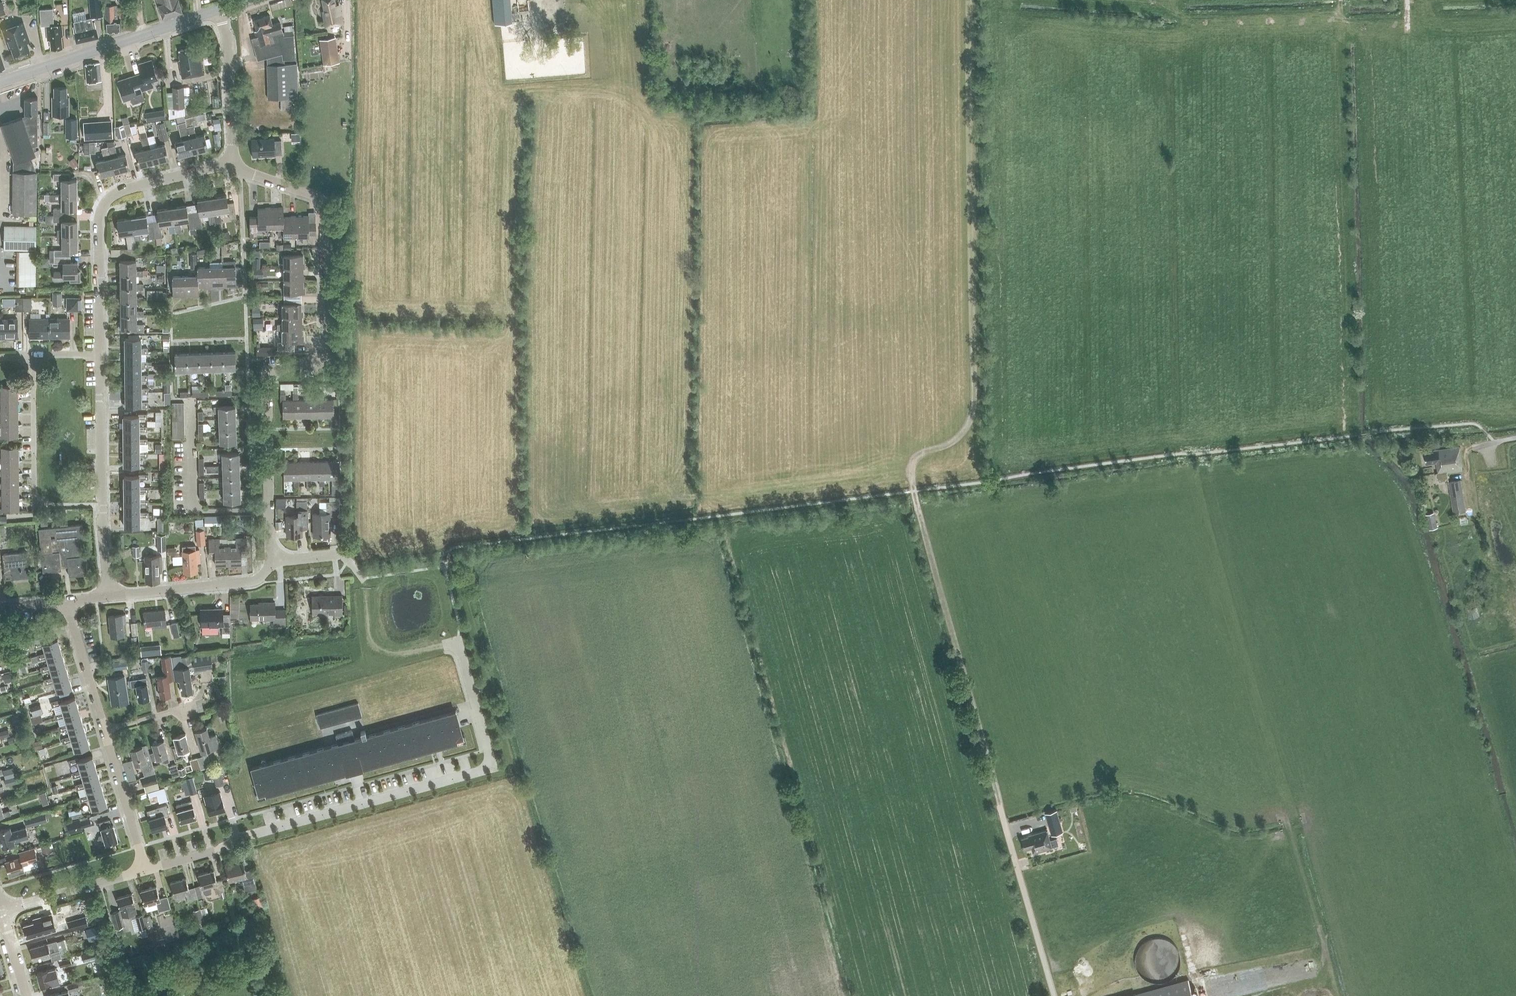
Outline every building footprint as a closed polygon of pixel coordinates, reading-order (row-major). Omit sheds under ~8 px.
[(103,15),(102,0),(90,0),(91,16),(103,15)] [(181,13),(177,0),(157,0),(159,5),(158,6),(162,19),(181,13)] [(321,11),(323,19),(316,21),(317,23),(315,24),(314,24),(315,29),(342,23),(339,10),(339,11),(337,4),(334,5),(333,0),(321,0),(323,11),(321,11)] [(494,23),(509,22),(508,0),(493,0),(494,23)] [(105,32),(120,31),(120,21),(117,21),(116,5),(104,6),(105,21),(105,32)] [(46,26),(47,40),(50,40),(51,49),(62,48),(61,37),(62,37),(61,26),(54,26),(53,9),(40,9),(41,26),(46,26)] [(279,22),(272,24),(269,15),(254,20),(256,30),(254,31),(256,37),(253,38),(259,60),(266,58),(268,99),(280,98),(281,110),(292,110),(291,98),(298,98),(297,64),(284,64),(284,60),(295,60),(293,35),(292,26),(281,27),(279,22)] [(76,43),(98,38),(95,28),(94,23),(92,23),(91,18),(73,22),(74,27),(72,28),(74,33),(76,43)] [(14,55),(29,50),(26,42),(29,41),(23,22),(2,29),(8,48),(11,47),(14,55)] [(339,63),(336,37),(319,40),(323,65),(339,63)] [(178,50),(181,64),(179,64),(182,77),(202,74),(200,58),(199,58),(198,57),(197,57),(197,56),(202,55),(201,48),(196,49),(195,47),(178,50)] [(136,75),(141,91),(153,87),(151,80),(157,78),(151,60),(138,64),(141,73),(136,75)] [(87,82),(101,81),(99,63),(85,64),(87,82)] [(141,91),(136,75),(117,81),(123,100),(130,97),(132,104),(144,100),(141,91)] [(185,115),(183,87),(173,87),(173,108),(168,108),(169,117),(177,117),(185,115)] [(52,115),(68,115),(68,98),(67,97),(66,97),(66,88),(54,88),(54,97),(53,97),(53,98),(52,98),(52,115)] [(25,114),(37,113),(37,97),(25,97),(25,114)] [(84,98),(84,116),(96,116),(95,98),(84,98)] [(145,113),(147,122),(166,119),(164,110),(145,113)] [(37,146),(37,113),(25,114),(25,116),(22,116),(22,117),(1,124),(13,160),(12,213),(36,214),(36,171),(30,156),(35,155),(32,148),(37,146)] [(197,124),(197,121),(196,115),(184,118),(193,152),(207,149),(204,135),(196,137),(193,125),(197,124)] [(121,118),(123,125),(129,124),(127,116),(121,118)] [(177,118),(180,128),(183,140),(175,142),(178,156),(193,152),(184,118),(184,116),(177,118)] [(221,130),(219,118),(212,119),(215,131),(221,130)] [(65,119),(65,138),(77,137),(77,119),(65,119)] [(84,127),(84,137),(112,137),(112,121),(98,121),(98,127),(84,127)] [(169,139),(165,122),(156,124),(160,141),(169,139)] [(129,124),(123,125),(126,137),(132,135),(129,124)] [(126,137),(123,125),(115,127),(118,139),(126,137)] [(139,133),(140,138),(143,150),(135,152),(139,166),(153,162),(147,137),(146,132),(139,133)] [(299,141),(299,133),(291,133),(291,142),(299,141)] [(147,137),(153,162),(168,158),(164,145),(156,147),(154,135),(147,137)] [(253,156),(282,154),(281,140),(273,141),(273,139),(252,140),(253,156)] [(107,141),(108,146),(108,147),(114,172),(129,168),(125,155),(117,157),(113,141),(107,141)] [(114,172),(108,147),(101,148),(104,160),(96,162),(99,176),(114,172)] [(50,194),(76,194),(76,180),(69,180),(69,174),(53,174),(53,180),(62,180),(62,194),(50,194)] [(50,201),(62,201),(62,208),(53,209),(53,215),(70,215),(69,209),(76,209),(76,194),(50,194),(50,201)] [(212,198),(215,223),(216,223),(217,230),(223,229),(220,211),(228,210),(229,219),(236,218),(233,202),(227,203),(226,196),(212,198)] [(215,223),(212,198),(197,200),(199,211),(193,212),(196,233),(196,228),(202,227),(200,215),(208,213),(209,224),(215,223)] [(196,233),(193,212),(187,213),(186,206),(172,208),(174,223),(175,233),(182,232),(180,222),(188,220),(190,234),(196,233)] [(174,223),(172,208),(157,210),(159,221),(153,222),(155,238),(161,237),(160,225),(174,223)] [(270,209),(270,228),(283,228),(283,217),(283,208),(270,209)] [(262,232),(262,228),(270,228),(270,209),(257,209),(257,217),(249,217),(250,241),(252,241),(252,238),(254,238),(254,232),(262,232)] [(70,215),(53,215),(53,221),(62,221),(62,229),(57,229),(57,236),(77,235),(77,220),(70,221),(70,215)] [(155,238),(153,222),(147,223),(146,216),(131,218),(136,248),(135,240),(141,239),(140,231),(148,230),(149,239),(155,238)] [(283,228),(283,237),(296,237),(295,217),(283,217),(283,228)] [(295,217),(296,237),(309,236),(309,235),(316,235),(315,223),(308,223),(308,217),(295,217)] [(136,248),(131,218),(117,220),(119,235),(125,234),(128,249),(136,248)] [(36,225),(4,225),(4,250),(36,250),(36,225)] [(77,235),(57,236),(57,242),(62,242),(62,250),(49,250),(49,257),(70,256),(70,250),(77,250),(77,235)] [(125,247),(111,247),(111,255),(136,255),(136,250),(125,249),(125,247)] [(283,256),(283,268),(303,268),(302,255),(283,256)] [(49,262),(54,262),(54,264),(63,263),(63,272),(54,272),(54,280),(63,280),(63,278),(69,278),(69,282),(80,282),(80,272),(77,272),(77,263),(70,263),(70,256),(49,257),(49,262)] [(136,274),(136,276),(142,276),(142,271),(135,271),(135,261),(120,261),(120,269),(118,269),(118,275),(120,275),(120,274),(136,274)] [(223,287),(230,286),(236,286),(235,279),(241,279),(240,267),(235,267),(235,261),(222,262),(223,267),(222,267),(223,287)] [(223,287),(222,267),(209,268),(210,287),(218,287),(223,287)] [(210,287),(209,268),(197,268),(197,276),(198,288),(205,287),(205,288),(210,287)] [(303,269),(303,268),(283,268),(283,281),(303,281),(303,269)] [(263,269),(253,269),(253,278),(263,278),(263,269)] [(136,288),(136,290),(143,290),(143,284),(136,284),(136,276),(136,274),(120,274),(120,275),(120,282),(118,282),(118,288),(120,288),(136,288)] [(198,288),(197,276),(185,277),(185,296),(186,296),(193,296),(198,296),(198,288)] [(185,296),(185,277),(172,277),(173,296),(180,296),(185,296)] [(283,281),(284,294),(303,294),(303,289),(303,281),(283,281)] [(136,301),(136,303),(143,303),(143,298),(136,298),(136,290),(136,288),(120,288),(120,295),(118,295),(118,302),(120,302),(120,301),(136,301)] [(147,290),(147,299),(167,299),(167,291),(154,291),(154,290),(147,290)] [(62,304),(62,292),(52,292),(53,305),(62,304)] [(82,311),(81,297),(66,297),(66,311),(82,311)] [(22,298),(23,311),(32,311),(31,298),(22,298)] [(136,317),(143,317),(143,311),(136,311),(136,303),(136,301),(120,301),(120,302),(120,309),(118,309),(118,315),(120,315),(136,315),(136,317)] [(282,304),(282,317),(301,317),(301,304),(282,304)] [(260,316),(260,307),(252,307),(252,316),(260,316)] [(120,315),(120,322),(118,322),(118,328),(136,328),(136,330),(143,330),(143,324),(136,324),(136,317),(136,315),(120,315)] [(277,324),(277,330),(282,330),(282,329),(302,329),(301,317),(282,317),(282,324),(277,324)] [(17,338),(17,319),(0,319),(0,338),(17,338)] [(49,338),(49,319),(29,319),(29,338),(49,338)] [(49,319),(49,338),(69,337),(69,319),(49,319)] [(277,342),(277,350),(294,350),(294,342),(302,342),(302,329),(282,329),(282,330),(282,342),(277,342)] [(140,352),(140,354),(147,354),(147,348),(140,348),(140,338),(125,338),(125,346),(122,346),(122,352),(125,352),(140,352)] [(140,365),(141,367),(147,367),(147,362),(140,362),(140,354),(140,352),(125,352),(125,359),(122,360),(122,366),(125,366),(140,365)] [(222,353),(223,369),(235,369),(234,352),(222,353)] [(199,370),(198,353),(186,354),(187,370),(199,370)] [(198,353),(199,370),(211,370),(210,353),(198,353)] [(210,353),(211,370),(223,369),(222,353),(210,353)] [(187,370),(186,354),(174,354),(175,371),(187,370)] [(141,379),(141,381),(148,381),(148,375),(141,375),(141,367),(140,365),(125,366),(125,373),(123,373),(123,379),(125,379),(141,379)] [(141,392),(141,394),(148,394),(148,388),(141,389),(141,381),(141,379),(125,379),(125,386),(123,386),(123,392),(125,392),(141,392)] [(17,399),(17,386),(0,387),(0,397),(0,402),(0,399),(17,399)] [(125,400),(123,400),(123,406),(125,406),(141,406),(141,407),(148,407),(148,394),(141,394),(141,392),(125,392),(125,400)] [(320,399),(321,417),(333,417),(333,399),(323,399),(323,393),(318,393),(318,400),(320,399)] [(295,400),(293,400),(285,400),(285,394),(280,394),(280,401),(282,401),(282,418),(295,418),(295,400)] [(307,400),(306,400),(298,400),(298,394),(293,394),(293,400),(295,400),(295,418),(308,417),(307,400)] [(320,399),(318,400),(310,400),(310,394),(305,394),(306,400),(307,400),(308,417),(321,417),(320,399)] [(17,412),(17,399),(0,399),(0,402),(0,410),(0,414),(1,414),(1,412),(17,412)] [(214,413),(218,412),(219,419),(235,418),(235,406),(214,407),(214,413)] [(17,425),(17,412),(1,412),(1,414),(1,422),(0,422),(0,427),(1,427),(1,425),(17,425)] [(139,428),(139,427),(138,419),(147,419),(147,414),(138,414),(138,416),(123,416),(123,429),(139,428)] [(235,418),(219,419),(219,431),(235,431),(235,418)] [(1,427),(1,435),(0,435),(0,439),(2,439),(2,437),(17,437),(17,425),(1,425),(1,427)] [(139,428),(123,429),(123,441),(139,441),(139,439),(139,431),(147,431),(147,427),(139,427),(139,428)] [(235,431),(219,431),(219,443),(236,443),(235,431)] [(139,441),(123,441),(123,454),(139,453),(139,451),(139,444),(147,444),(147,439),(139,439),(139,441)] [(1424,453),(1426,464),(1436,462),(1438,474),(1436,474),(1436,479),(1440,481),(1447,480),(1449,478),(1447,472),(1462,470),(1459,447),(1433,451),(1433,452),(1424,453)] [(18,460),(18,448),(1,448),(1,458),(0,458),(0,463),(1,463),(1,460),(18,460)] [(139,453),(123,454),(123,466),(139,466),(139,456),(147,456),(147,451),(139,451),(139,453)] [(222,457),(222,465),(239,465),(238,453),(218,453),(218,457),(222,457)] [(18,473),(18,460),(1,460),(1,463),(1,471),(0,471),(0,476),(1,476),(1,473),(18,473)] [(322,479),(324,479),(332,479),(332,495),(338,495),(338,485),(336,485),(336,478),(334,478),(334,461),(321,462),(322,479)] [(296,480),(296,462),(283,462),(283,480),(294,480),(294,486),(299,486),(298,480),(296,480)] [(311,490),(311,486),(311,479),(309,479),(308,462),(296,462),(296,480),(298,480),(306,479),(306,490),(311,490)] [(309,479),(311,479),(319,479),(319,490),(323,490),(323,486),(324,486),(324,479),(322,479),(321,462),(308,462),(309,479)] [(239,477),(239,465),(222,465),(223,478),(239,477)] [(18,486),(18,473),(1,473),(1,476),(1,483),(0,483),(0,488),(1,488),(1,486),(18,486)] [(139,489),(139,487),(139,479),(148,479),(148,475),(138,475),(138,476),(124,476),(124,489),(139,489)] [(239,489),(239,477),(223,478),(223,490),(239,489)] [(1460,479),(1447,482),(1453,513),(1465,511),(1460,479)] [(18,498),(18,486),(1,486),(1,488),(1,496),(0,496),(0,501),(2,501),(2,499),(18,498)] [(139,502),(139,500),(139,492),(148,492),(148,487),(139,487),(139,489),(124,489),(124,502),(139,502)] [(240,501),(239,489),(223,490),(223,502),(240,501)] [(2,501),(2,508),(0,508),(0,513),(4,513),(4,511),(18,511),(18,498),(2,499),(2,501)] [(139,512),(148,512),(148,504),(148,500),(139,500),(139,502),(124,502),(124,514),(139,514),(139,512)] [(307,501),(296,501),(296,516),(286,516),(287,536),(301,536),(301,528),(307,528),(307,501)] [(339,502),(326,502),(326,514),(313,514),(313,536),(329,535),(329,518),(339,518),(339,502)] [(53,518),(52,510),(39,511),(40,520),(53,518)] [(139,514),(124,514),(124,527),(139,527),(139,517),(148,517),(148,512),(139,512),(139,514)] [(1437,527),(1434,512),(1425,514),(1429,530),(1437,527)] [(205,544),(203,519),(195,519),(197,545),(205,544)] [(38,529),(41,554),(43,572),(61,570),(60,566),(67,565),(69,576),(87,574),(85,556),(82,556),(80,537),(83,537),(82,524),(38,529)] [(165,550),(165,534),(157,535),(157,550),(165,550)] [(227,546),(228,565),(241,564),(240,553),(246,553),(246,539),(235,539),(236,546),(227,546)] [(228,565),(227,546),(219,546),(219,540),(208,540),(209,554),(215,554),(216,565),(228,565)] [(182,546),(182,551),(184,573),(197,572),(196,563),(200,563),(199,550),(195,550),(195,545),(182,546)] [(11,572),(12,579),(28,577),(26,552),(2,554),(4,573),(11,572)] [(148,570),(148,582),(159,582),(159,570),(161,570),(161,556),(145,556),(145,570),(148,570)] [(335,615),(341,615),(341,596),(312,596),(312,614),(334,613),(335,615)] [(274,626),(284,626),(284,610),(274,610),(274,603),(262,603),(262,604),(250,604),(251,619),(273,619),(274,626)] [(222,632),(230,632),(230,614),(222,614),(222,609),(200,609),(201,626),(222,625),(222,632)] [(152,628),(166,627),(164,610),(143,613),(144,626),(152,626),(152,628)] [(122,623),(125,623),(125,615),(108,616),(110,638),(124,636),(122,623)] [(180,636),(176,622),(170,624),(174,637),(180,636)] [(53,632),(41,635),(43,643),(55,639),(53,632)] [(46,655),(61,651),(57,639),(43,643),(42,641),(33,644),(34,648),(43,645),(45,653),(46,655)] [(141,656),(161,654),(160,644),(140,646),(141,656)] [(50,668),(64,663),(61,651),(46,655),(45,653),(37,656),(38,660),(47,657),(49,665),(50,668)] [(217,661),(216,653),(192,657),(194,671),(206,670),(206,668),(212,667),(212,662),(217,661)] [(180,668),(181,672),(189,671),(188,667),(191,666),(191,665),(188,654),(170,656),(172,669),(180,668)] [(168,681),(174,680),(172,669),(170,656),(161,657),(164,675),(152,677),(153,683),(158,683),(160,697),(171,695),(168,681)] [(150,671),(148,658),(141,659),(143,672),(150,671)] [(53,680),(68,675),(64,663),(50,668),(49,665),(40,668),(42,672),(50,669),(53,677),(53,680)] [(174,680),(179,679),(182,694),(192,692),(190,677),(189,671),(181,672),(180,668),(172,669),(174,680)] [(15,680),(13,672),(2,675),(4,683),(15,680)] [(53,680),(53,677),(44,680),(45,684),(54,682),(57,692),(71,688),(68,675),(53,680)] [(112,705),(128,702),(124,676),(108,679),(112,705)] [(136,687),(138,701),(149,699),(145,678),(130,680),(131,687),(136,687)] [(39,701),(37,694),(23,698),(25,705),(39,701)] [(63,714),(78,710),(75,697),(60,702),(60,700),(51,702),(52,707),(60,704),(63,712),(63,714)] [(316,714),(320,728),(362,717),(358,703),(316,714)] [(43,713),(40,704),(30,708),(33,717),(43,713)] [(67,726),(82,722),(78,710),(63,714),(63,712),(54,715),(56,719),(64,716),(66,724),(67,726)] [(359,765),(360,768),(369,766),(369,763),(374,761),(375,764),(384,762),(383,759),(388,757),(389,760),(398,758),(397,755),(403,753),(404,756),(413,754),(412,751),(417,749),(418,752),(427,750),(426,747),(432,745),(433,748),(463,740),(455,711),(354,739),(352,730),(335,735),(338,744),(251,768),(259,794),(265,792),(266,794),(275,792),(274,789),(280,787),(281,790),(290,788),(289,785),(294,783),(295,786),(304,784),(303,781),(309,779),(309,782),(319,780),(318,777),(323,775),(324,778),(333,776),(332,773),(338,771),(338,774),(347,772),(347,769),(359,765)] [(71,738),(86,734),(82,722),(67,726),(66,724),(58,726),(59,731),(68,728),(70,736),(71,738)] [(206,727),(195,730),(202,756),(197,757),(201,769),(208,767),(206,760),(209,759),(206,750),(219,747),(215,734),(209,736),(206,727)] [(8,729),(0,731),(0,738),(10,735),(8,729)] [(71,738),(70,736),(62,739),(63,743),(71,740),(74,751),(89,746),(86,734),(71,738)] [(182,758),(184,750),(189,749),(184,734),(173,737),(175,745),(171,746),(175,760),(182,758)] [(151,760),(156,759),(162,757),(164,763),(169,761),(167,755),(168,755),(163,740),(152,743),(154,752),(149,753),(151,760)] [(42,747),(40,741),(32,743),(34,749),(42,747)] [(145,776),(155,773),(151,760),(149,753),(146,745),(131,750),(135,765),(141,763),(145,776)] [(225,751),(220,758),(225,761),(230,754),(225,751)] [(81,772),(96,768),(92,756),(77,760),(76,758),(68,761),(70,765),(78,762),(80,770),(81,772)] [(197,757),(189,760),(193,771),(201,769),(197,757)] [(179,775),(176,764),(169,766),(173,777),(179,775)] [(224,784),(220,767),(211,770),(213,776),(216,786),(224,784)] [(85,785),(100,780),(96,768),(81,772),(80,770),(72,773),(73,777),(82,775),(84,782),(85,785)] [(145,776),(141,777),(144,786),(157,781),(155,773),(145,776)] [(196,792),(192,777),(186,778),(190,794),(196,792)] [(88,797),(103,793),(100,780),(85,785),(84,782),(75,785),(77,789),(85,787),(88,795),(88,797)] [(167,799),(164,789),(155,791),(158,801),(167,799)] [(209,813),(225,809),(220,792),(204,797),(209,813)] [(88,797),(88,795),(79,797),(80,801),(89,799),(92,809),(107,805),(103,793),(88,797)] [(191,800),(185,802),(176,805),(177,810),(177,811),(180,822),(196,817),(191,800)] [(3,815),(4,817),(11,815),(9,811),(2,813),(0,804),(0,816),(3,815)] [(164,817),(169,815),(166,805),(156,808),(159,816),(149,818),(152,830),(167,826),(164,817)] [(83,816),(81,809),(68,812),(70,819),(83,816)] [(1062,832),(1056,811),(1046,814),(1052,835),(1062,832)] [(37,824),(47,821),(44,812),(34,815),(37,824)] [(82,827),(91,824),(89,818),(88,819),(87,816),(67,822),(70,833),(83,830),(82,827)] [(102,845),(105,844),(117,840),(113,825),(111,826),(109,820),(99,823),(101,829),(103,834),(99,835),(97,839),(99,843),(102,845)] [(27,837),(25,828),(11,832),(10,827),(0,830),(0,839),(3,847),(4,847),(4,849),(13,846),(13,844),(14,844),(13,841),(27,837)] [(1049,840),(1046,829),(1028,835),(1028,836),(1020,838),(1023,849),(1031,847),(1033,852),(1051,847),(1058,845),(1056,838),(1049,840)] [(51,852),(49,844),(41,846),(43,854),(51,852)] [(5,862),(9,875),(25,870),(23,865),(38,860),(34,848),(19,852),(20,858),(5,862)] [(245,891),(256,888),(251,869),(245,871),(242,862),(225,866),(229,881),(241,877),(245,891)] [(212,889),(211,885),(214,885),(216,893),(225,890),(222,879),(216,881),(213,870),(198,875),(202,890),(203,893),(205,895),(211,893),(212,890),(212,889)] [(188,901),(197,898),(194,887),(188,889),(185,878),(170,883),(174,896),(186,893),(188,901)] [(158,911),(170,908),(167,897),(159,899),(156,887),(141,891),(144,904),(156,901),(158,911)] [(134,905),(135,905),(132,894),(117,898),(120,909),(122,916),(130,914),(131,918),(136,917),(135,913),(136,912),(134,905)] [(252,899),(254,907),(261,905),(259,897),(252,899)] [(207,931),(200,908),(192,911),(195,922),(200,921),(203,928),(200,929),(201,933),(207,931)] [(211,926),(206,908),(201,909),(206,927),(211,926)] [(123,927),(118,911),(111,913),(115,929),(123,927)] [(46,928),(55,926),(52,914),(43,917),(33,919),(34,923),(23,926),(27,937),(47,932),(46,928)] [(143,917),(143,915),(135,917),(139,930),(146,928),(143,917)] [(147,930),(153,928),(150,915),(143,917),(146,928),(147,930)] [(85,917),(67,922),(70,930),(88,925),(85,917)] [(104,936),(101,924),(85,928),(89,941),(104,936)] [(48,944),(48,943),(30,948),(33,960),(43,958),(43,959),(49,957),(49,956),(50,955),(52,960),(58,958),(68,955),(63,939),(48,944)] [(153,952),(171,946),(170,942),(164,944),(164,943),(151,947),(153,952)] [(96,958),(94,951),(80,954),(82,962),(96,958)] [(72,964),(70,957),(58,960),(60,967),(72,964)] [(49,976),(57,974),(55,968),(47,970),(37,973),(41,986),(51,983),(49,976)] [(69,977),(56,980),(59,990),(66,989),(65,984),(71,982),(69,977)] [(1127,995),(1193,995),(1188,979),(1127,995)] [(83,987),(82,981),(67,984),(69,991),(83,987)]
